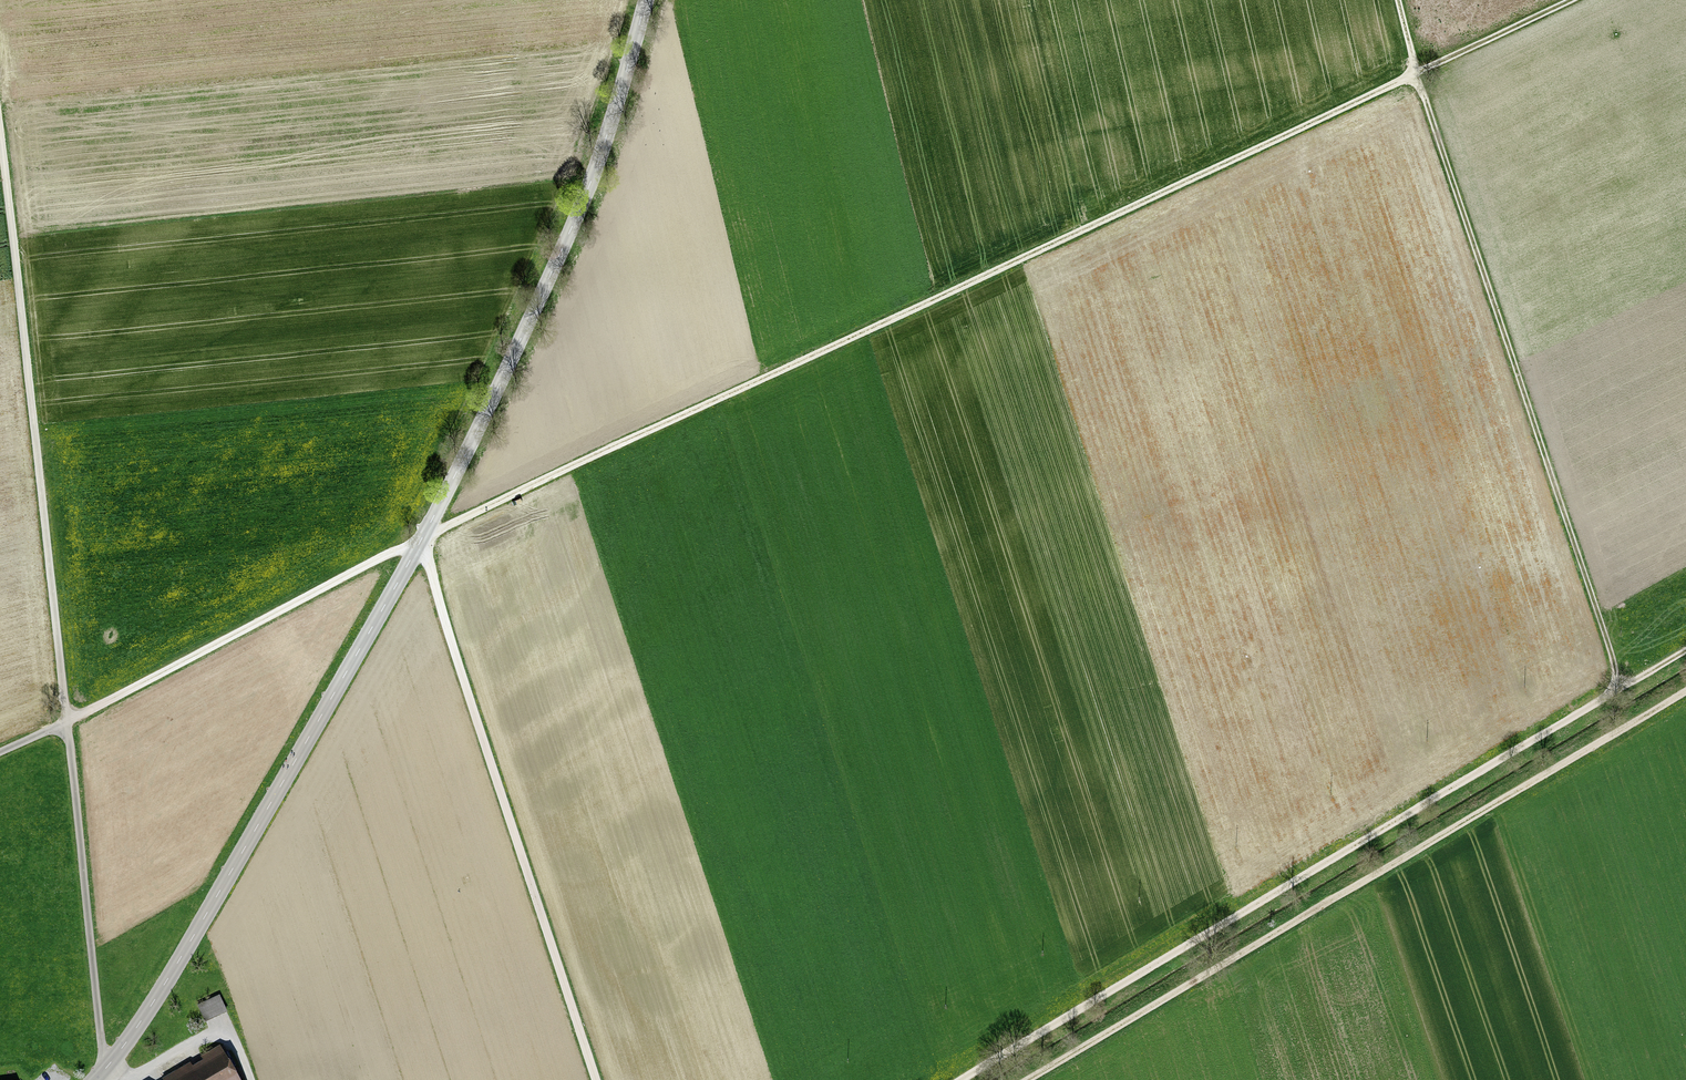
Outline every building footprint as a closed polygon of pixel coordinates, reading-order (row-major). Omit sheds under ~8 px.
[(198,1005),(206,1023),(228,1013),(220,995),(198,1005)] [(240,1079),(244,1077),(239,1068),(235,1071),(220,1046),(201,1057),(203,1061),(193,1067),(191,1063),(162,1079),(163,1079),(240,1079)]
